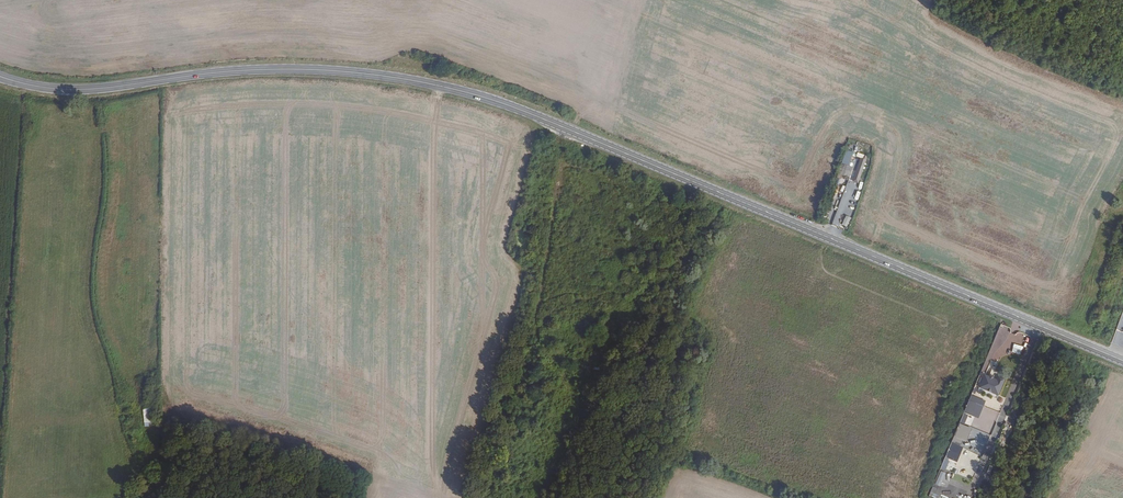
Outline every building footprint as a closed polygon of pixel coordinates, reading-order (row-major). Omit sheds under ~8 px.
[(859,183),(866,159),(859,158),(853,182),(859,183)] [(841,163),(837,178),(849,181),(852,167),(841,163)] [(978,388),(982,376),(980,375),(964,413),(973,417),(984,391),(978,388)] [(142,409),(145,427),(153,426),(150,408),(142,409)]
